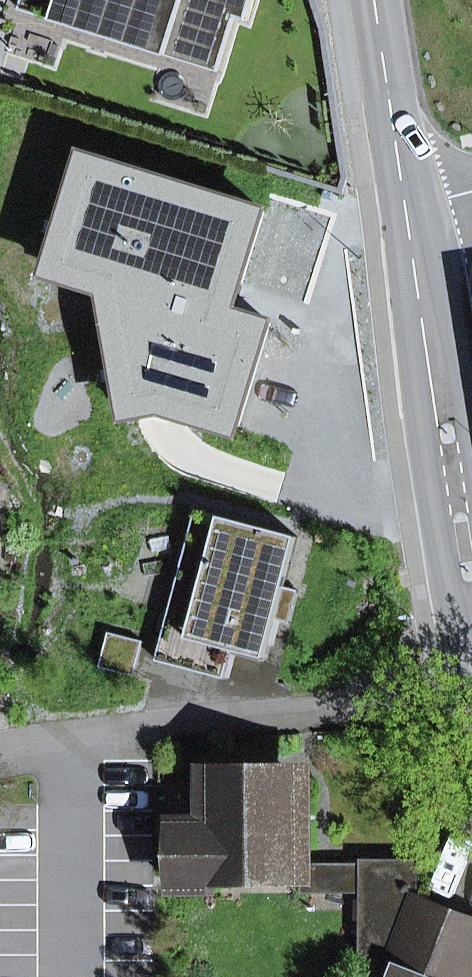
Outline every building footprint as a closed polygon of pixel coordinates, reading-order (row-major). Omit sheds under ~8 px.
[(53,20),(60,0),(23,0),(20,10),(53,20)] [(53,20),(219,71),(236,17),(247,21),(253,0),(60,0),(53,20)] [(285,588),(299,537),(197,511),(158,661),(225,679),(233,650),(266,659),(277,620),(285,588)] [(299,591),(285,588),(277,620),(291,624),(299,591)] [(138,644),(113,637),(107,664),(131,670),(138,644)] [(217,889),(217,869),(302,868),(301,783),(271,783),(271,767),(244,767),(244,783),(214,783),(214,806),(200,806),(200,824),(177,825),(178,889),(217,889)] [(416,897),(416,863),(367,863),(366,867),(367,893),(367,953),(391,963),(385,976),(471,976),(471,920),(416,897)] [(366,867),(302,868),(303,889),(303,894),(367,893),(366,867)] [(217,890),(303,889),(302,868),(217,869),(217,889),(217,890)]
